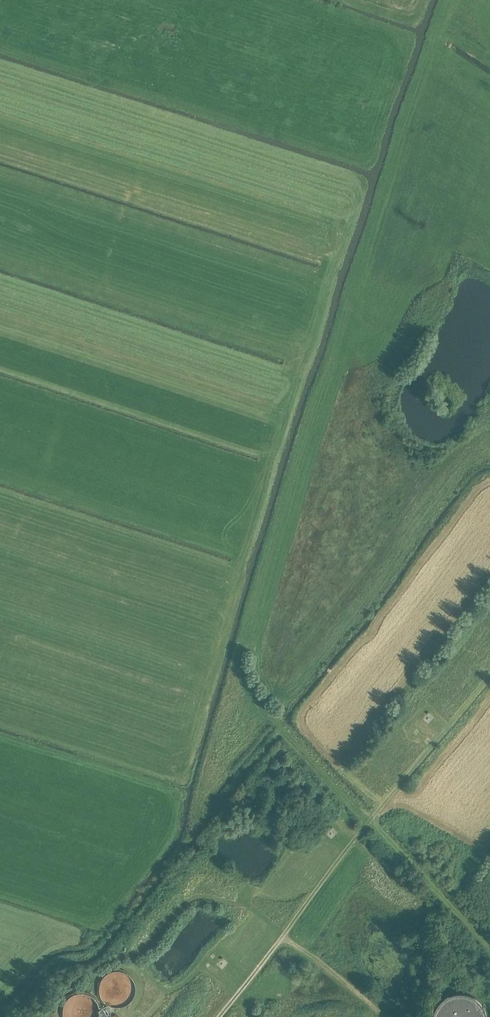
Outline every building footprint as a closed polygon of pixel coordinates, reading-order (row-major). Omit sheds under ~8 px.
[(108,1005),(113,1007),(119,1007),(125,1006),(129,1003),(133,999),(135,993),(136,988),(135,982),(132,977),(127,973),(122,971),(116,971),(110,972),(105,975),(102,980),(100,985),(99,991),(101,996),(104,1001),(108,1005)] [(487,1014),(486,1011),(484,1007),(483,1004),(480,1001),(477,999),(474,996),(470,995),(467,993),(463,993),(459,993),(456,993),(452,994),(447,996),(442,1000),(439,1003),(437,1005),(435,1009),(434,1012),(433,1016),(487,1016),(487,1014)] [(62,1014),(63,1016),(98,1016),(98,1012),(97,1006),(95,1001),(90,997),(85,995),(79,994),(73,995),(68,998),(65,1003),(63,1008),(62,1014)]
